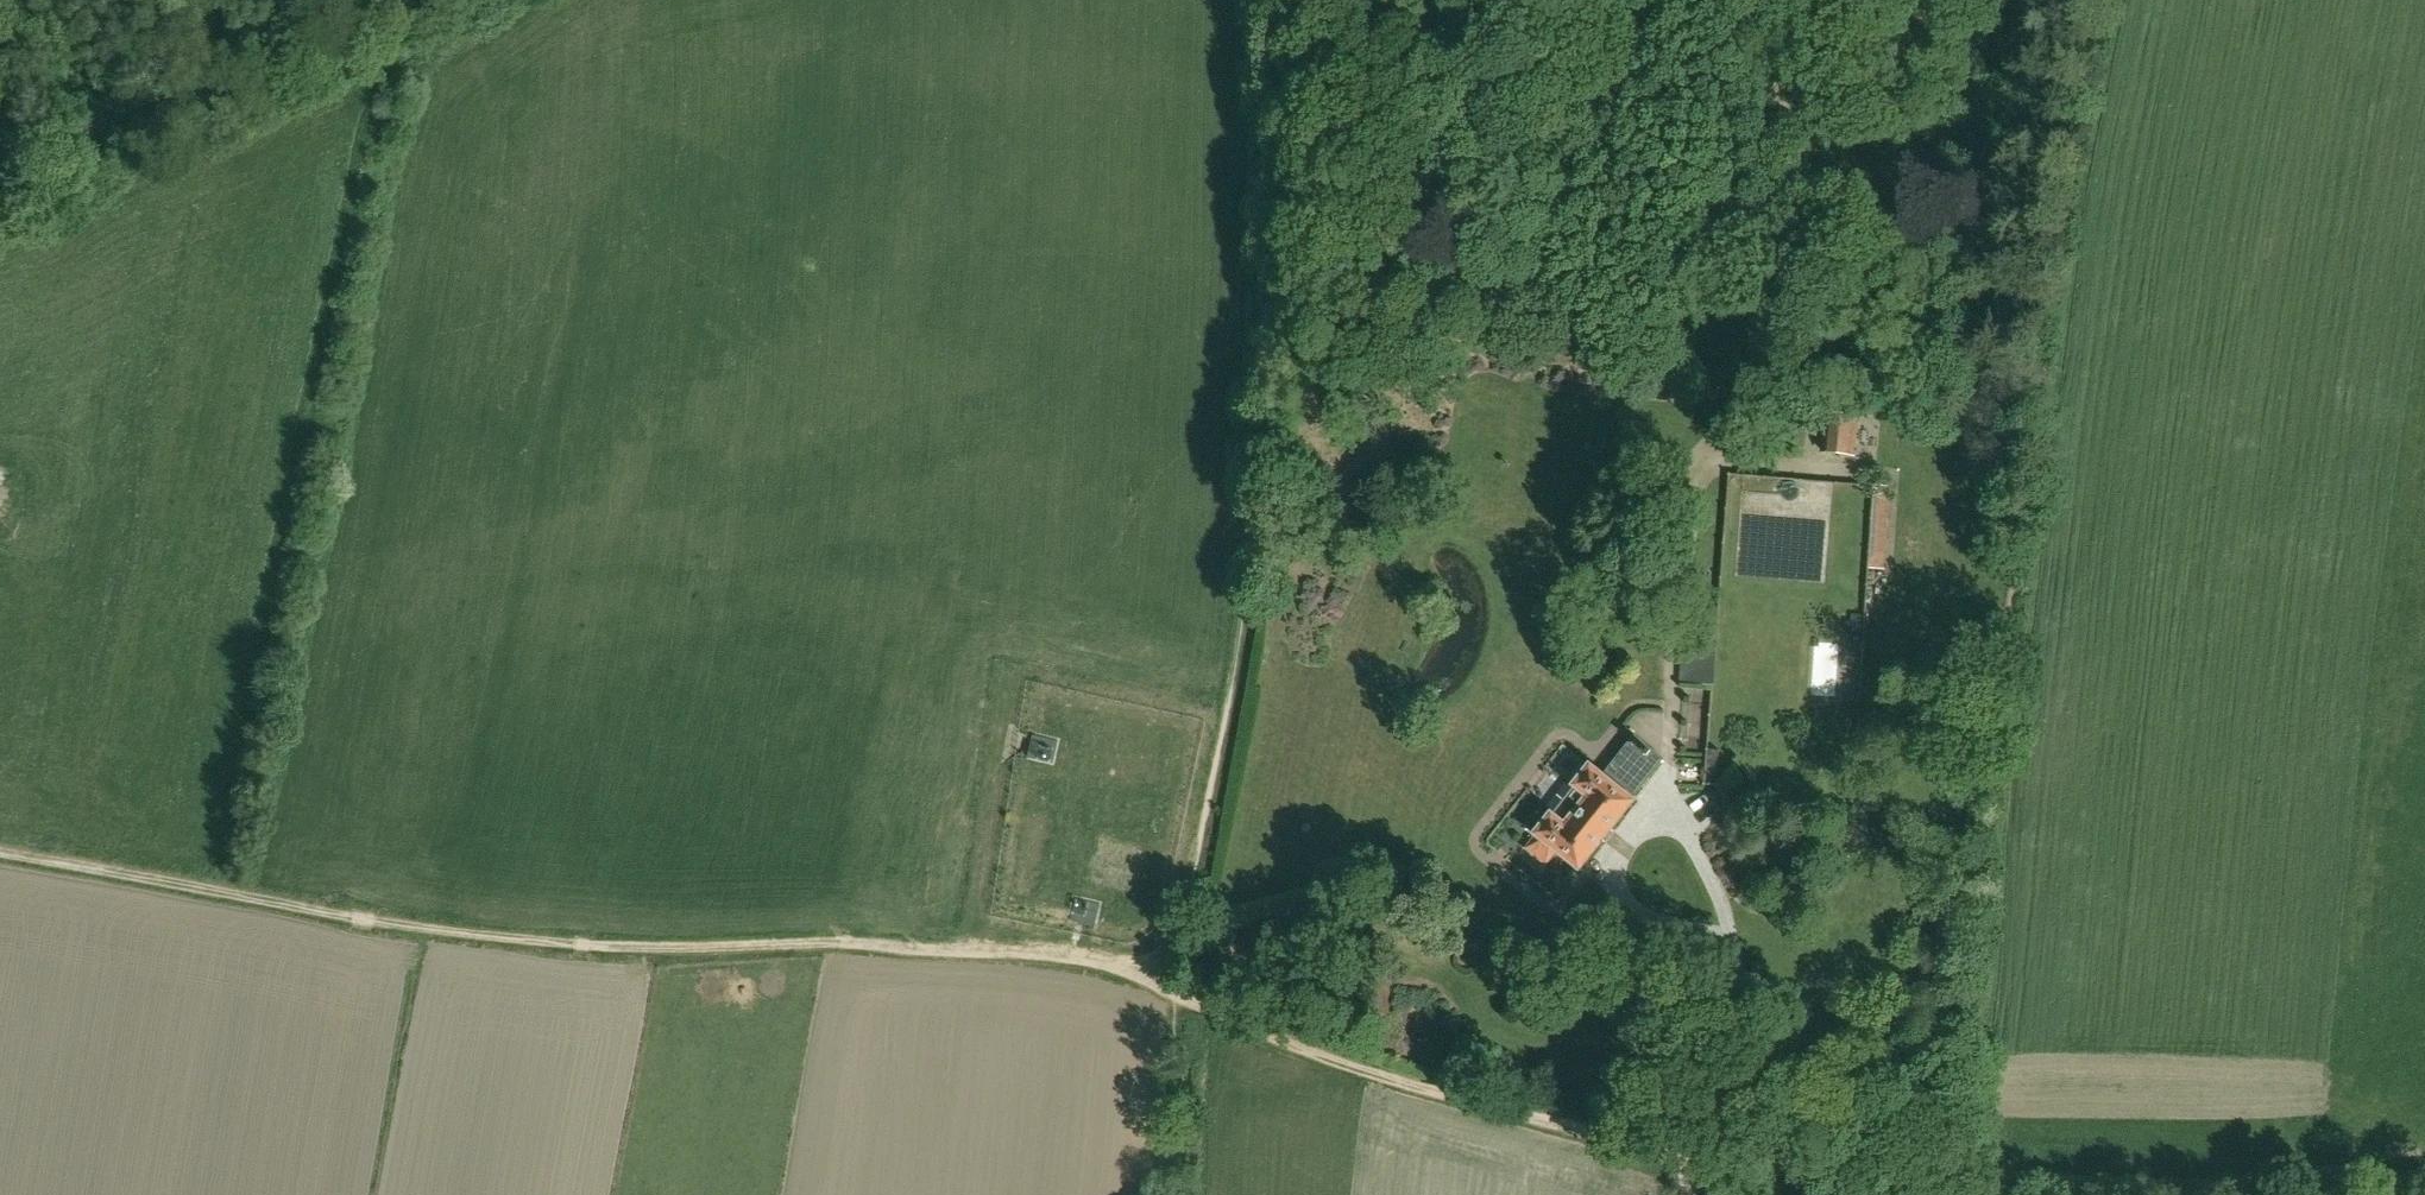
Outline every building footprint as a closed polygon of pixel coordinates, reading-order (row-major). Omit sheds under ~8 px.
[(1850,454),(1854,418),(1853,418),(1856,397),(1829,394),(1827,414),(1829,415),(1825,452),(1850,454)] [(1880,496),(1879,568),(1898,568),(1898,496),(1880,496)] [(1689,653),(1688,683),(1723,683),(1724,654),(1689,653)] [(1053,763),(1057,740),(1033,735),(1028,757),(1053,763)] [(1589,765),(1551,813),(1534,834),(1536,835),(1526,848),(1546,865),(1557,852),(1580,870),(1634,800),(1631,798),(1662,759),(1634,737),(1604,776),(1589,765)] [(1070,920),(1095,926),(1100,903),(1075,898),(1070,920)]
